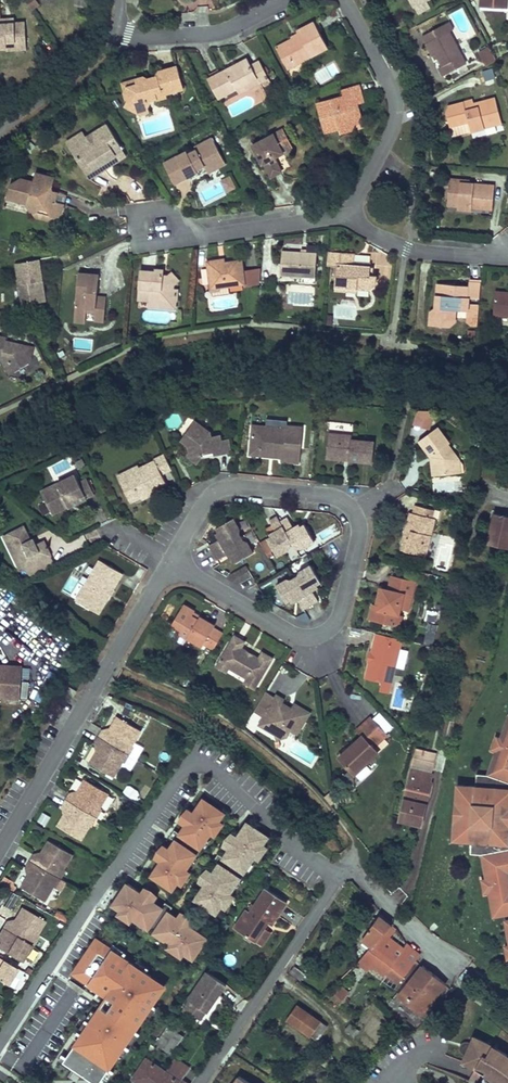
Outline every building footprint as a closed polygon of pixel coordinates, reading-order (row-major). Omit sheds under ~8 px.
[(33,9),(41,4),(38,0),(27,0),(33,9)] [(412,9),(423,3),(427,0),(407,0),(412,9)] [(423,3),(412,9),(416,16),(427,10),(423,3)] [(0,5),(0,47),(6,47),(6,42),(26,41),(26,22),(14,22),(1,23),(0,17),(0,5)] [(468,61),(450,28),(454,26),(449,18),(423,32),(435,54),(439,52),(445,63),(441,65),(446,73),(468,61)] [(289,40),(300,63),(334,44),(320,19),(303,28),(305,32),(289,40)] [(293,66),(300,63),(289,40),(281,44),(293,66)] [(27,50),(26,41),(6,42),(6,47),(7,51),(27,50)] [(491,45),(478,49),(483,66),(495,62),(491,45)] [(253,56),(215,77),(226,98),(244,89),(264,78),(256,63),(253,56)] [(265,58),(256,63),(264,78),(244,89),(246,92),(275,77),(265,58)] [(189,84),(183,62),(168,66),(164,73),(155,76),(151,73),(145,75),(145,80),(137,82),(133,89),(136,98),(133,105),(141,109),(151,106),(157,94),(162,92),(163,95),(173,92),(172,89),(189,84)] [(493,68),(482,70),(484,80),(495,78),(493,68)] [(145,80),(145,75),(130,79),(133,89),(137,82),(145,80)] [(323,103),(332,131),(346,127),(357,124),(360,118),(369,115),(365,102),(371,100),(366,84),(350,89),(351,95),(323,103)] [(501,114),(496,95),(472,102),(465,104),(464,99),(448,103),(446,111),(449,123),(470,117),(473,128),(485,125),(483,119),(501,114)] [(503,120),(501,114),(483,119),(485,125),(503,120)] [(360,118),(357,124),(346,127),(347,131),(360,128),(364,122),(370,120),(369,115),(360,118)] [(95,134),(78,146),(95,171),(131,147),(114,122),(95,134)] [(460,134),(470,132),(469,123),(458,125),(460,134)] [(290,126),(259,143),(269,161),(271,160),(282,181),(292,176),(281,156),(292,150),(288,143),(297,138),(290,126)] [(74,139),(78,146),(95,134),(91,128),(74,139)] [(195,150),(172,162),(182,182),(204,170),(203,169),(212,164),(214,168),(222,163),(224,166),(233,161),(220,136),(203,146),(204,148),(196,152),(195,150)] [(300,145),(297,138),(288,143),(292,150),(300,145)] [(134,153),(131,147),(95,171),(98,176),(134,153)] [(60,187),(63,173),(44,169),(43,177),(29,175),(19,181),(16,196),(35,201),(40,208),(63,214),(70,210),(73,199),(58,196),(60,187)] [(242,174),(233,179),(238,190),(248,185),(242,174)] [(494,180),(462,178),(462,175),(450,174),(448,202),(458,203),(457,205),(472,207),(472,204),(472,201),(492,202),(494,180)] [(58,196),(73,199),(75,191),(60,187),(58,196)] [(402,212),(394,210),(392,217),(399,220),(402,212)] [(321,279),(322,271),(324,247),(289,244),(287,269),(307,270),(307,278),(321,279)] [(360,247),(334,245),(333,258),(344,258),(342,280),(364,282),(376,283),(383,277),(383,269),(379,268),(379,260),(375,260),(375,256),(360,255),(360,247)] [(234,281),(251,278),(247,255),(226,259),(226,255),(213,257),(218,284),(234,281)] [(48,257),(25,261),(33,303),(56,299),(48,257)] [(150,267),(148,295),(160,296),(160,303),(168,303),(169,299),(177,300),(178,296),(186,297),(187,276),(181,268),(177,271),(171,271),(172,265),(166,264),(165,268),(150,267)] [(88,269),(86,312),(96,312),(96,307),(107,307),(106,310),(115,311),(115,297),(107,297),(107,292),(109,270),(88,269)] [(456,317),(457,303),(468,304),(469,292),(481,293),(482,276),(471,275),(470,279),(444,278),(444,289),(437,289),(437,302),(432,306),(431,320),(451,321),(456,317)] [(496,286),(494,308),(507,309),(507,287),(496,286)] [(185,304),(186,297),(178,296),(177,300),(169,299),(168,303),(185,304)] [(466,322),(467,311),(458,310),(457,322),(466,322)] [(0,332),(0,354),(10,356),(11,354),(18,356),(16,357),(24,370),(39,360),(33,351),(35,343),(15,338),(16,336),(0,332)] [(11,354),(10,356),(20,373),(24,370),(16,357),(18,356),(11,354)] [(414,427),(433,428),(434,410),(415,409),(414,427)] [(193,454),(190,459),(202,467),(207,457),(227,454),(225,440),(224,435),(215,436),(215,432),(197,422),(185,443),(192,446),(193,454)] [(273,429),(256,428),(255,449),(265,450),(265,454),(277,455),(277,459),(286,460),(285,464),(304,465),(307,430),(292,428),(292,435),(272,434),(273,429)] [(445,428),(422,442),(436,464),(436,478),(459,478),(459,464),(465,460),(445,428)] [(357,435),(333,433),(332,453),(355,455),(355,460),(376,463),(378,443),(356,441),(357,435)] [(225,440),(227,454),(235,453),(234,444),(233,439),(225,440)] [(243,445),(234,444),(235,453),(242,454),(243,445)] [(255,449),(254,461),(285,464),(286,460),(277,459),(277,455),(265,454),(265,450),(255,449)] [(145,471),(123,481),(133,502),(143,497),(145,500),(156,494),(155,491),(169,484),(164,474),(174,469),(167,454),(156,459),(157,461),(143,468),(145,471)] [(140,461),(118,472),(123,481),(145,471),(143,468),(140,461)] [(79,474),(45,492),(56,515),(73,506),(72,503),(89,494),(91,498),(99,494),(91,478),(83,482),(79,474)] [(72,503),(73,506),(91,498),(89,494),(72,503)] [(416,534),(412,555),(431,559),(439,521),(435,520),(436,513),(421,510),(420,517),(416,516),(412,533),(416,534)] [(490,542),(507,546),(507,516),(497,513),(490,542)] [(282,518),(273,524),(281,538),(272,543),(281,559),(290,554),(288,551),(297,546),(300,551),(307,547),(309,551),(317,546),(308,530),(300,534),(292,521),(285,525),(282,518)] [(211,546),(220,562),(230,556),(236,559),(238,563),(256,553),(251,544),(248,545),(241,531),(243,529),(239,520),(221,530),(222,533),(222,540),(211,546)] [(25,522),(8,531),(26,567),(55,553),(46,537),(39,540),(36,533),(32,536),(25,522)] [(26,567),(8,531),(4,533),(22,569),(26,567)] [(412,533),(408,555),(412,555),(416,534),(412,533)] [(452,548),(439,547),(439,557),(452,557),(452,548)] [(104,559),(79,601),(101,614),(112,596),(109,594),(119,578),(122,580),(127,573),(104,559)] [(287,580),(277,586),(286,603),(293,599),(298,601),(304,612),(321,603),(314,592),(316,587),(322,584),(312,566),(303,571),(306,576),(289,585),(287,580)] [(112,596),(122,580),(119,578),(109,594),(112,596)] [(378,608),(373,622),(397,629),(401,616),(405,617),(406,612),(410,613),(418,585),(396,579),(392,593),(387,592),(382,609),(378,608)] [(185,608),(174,626),(185,633),(183,636),(203,648),(205,645),(216,652),(224,639),(213,632),(214,630),(195,617),(196,615),(185,608)] [(401,616),(397,629),(404,632),(408,618),(405,617),(401,616)] [(427,623),(426,642),(435,643),(437,624),(427,623)] [(185,633),(174,626),(172,629),(183,636),(185,633)] [(372,664),(368,680),(396,686),(405,640),(378,634),(376,644),(381,645),(377,665),(372,664)] [(236,637),(223,659),(234,665),(231,669),(250,680),(246,685),(257,691),(275,660),(264,654),(261,660),(243,649),(246,643),(236,637)] [(376,644),(372,664),(377,665),(381,645),(376,644)] [(234,665),(223,659),(218,669),(228,674),(231,669),(234,665)] [(5,694),(6,678),(14,679),(14,670),(9,670),(9,666),(0,665),(0,694),(5,694)] [(70,687),(67,692),(73,696),(76,691),(70,687)] [(278,696),(260,725),(279,737),(286,735),(290,729),(294,732),(298,734),(310,714),(296,705),(290,713),(281,707),(285,700),(278,696)] [(102,746),(92,763),(116,776),(143,728),(120,714),(111,731),(106,728),(97,743),(102,746)] [(341,757),(356,773),(379,752),(375,747),(388,735),(373,718),(359,731),(364,736),(341,757)] [(443,748),(451,750),(458,723),(450,720),(443,748)] [(286,735),(279,737),(280,744),(288,742),(294,732),(290,729),(286,735)] [(493,779),(477,779),(476,789),(460,787),(457,844),(472,845),(473,854),(484,854),(495,919),(507,917),(507,741),(493,779)] [(421,751),(417,767),(435,771),(439,755),(421,751)] [(415,771),(403,823),(425,828),(436,784),(434,783),(436,775),(415,771)] [(68,808),(59,824),(85,839),(112,792),(85,777),(77,792),(73,790),(64,806),(68,808)] [(129,784),(123,792),(135,800),(141,793),(129,784)] [(201,848),(207,840),(208,841),(213,834),(212,833),(219,822),(224,814),(203,800),(194,813),(199,817),(191,829),(187,826),(182,835),(176,831),(171,838),(177,842),(171,851),(174,853),(166,866),(161,862),(152,875),(173,890),(186,871),(187,872),(188,871),(192,865),(190,864),(196,855),(198,856),(203,849),(201,848)] [(191,829),(199,817),(190,810),(181,822),(187,826),(191,829)] [(42,812),(37,822),(46,826),(51,816),(42,812)] [(216,837),(224,825),(219,822),(212,833),(213,834),(216,837)] [(245,872),(251,863),(253,864),(258,857),(256,856),(264,845),(268,838),(247,824),(238,837),(243,841),(234,854),(230,851),(225,859),(219,855),(214,862),(220,866),(215,874),(214,874),(218,877),(210,889),(205,886),(196,899),(217,913),(222,906),(229,895),(231,896),(236,889),(234,888),(240,879),(242,880),(247,873),(245,872)] [(31,869),(22,884),(48,899),(75,853),(49,838),(40,854),(36,852),(27,867),(31,869)] [(261,860),(269,848),(264,845),(256,856),(258,857),(261,860)] [(166,866),(174,853),(165,846),(156,859),(166,866)] [(210,889),(218,877),(214,874),(215,874),(209,870),(200,883),(204,886),(205,886),(210,889)] [(183,886),(191,873),(188,871),(187,872),(186,871),(178,882),(183,886)] [(181,958),(185,953),(193,959),(208,937),(192,926),(191,926),(188,931),(176,923),(178,919),(177,919),(170,914),(174,908),(166,903),(162,909),(154,903),(152,907),(139,898),(142,894),(142,893),(129,884),(115,905),(122,910),(119,915),(131,923),(133,920),(139,924),(140,923),(149,929),(148,930),(155,935),(156,934),(164,939),(164,941),(170,945),(167,948),(181,958)] [(247,906),(234,925),(256,940),(265,926),(260,923),(265,916),(274,922),(285,907),(274,900),(278,894),(266,886),(251,909),(247,906)] [(154,903),(158,897),(145,888),(142,893),(142,894),(139,898),(152,907),(154,903)] [(11,908),(16,894),(9,892),(4,905),(11,908)] [(288,902),(278,894),(274,900),(285,907),(288,902)] [(226,910),(234,898),(231,896),(229,895),(222,906),(226,910)] [(0,941),(0,946),(23,959),(46,918),(21,904),(12,921),(8,918),(0,932),(0,933),(4,935),(0,941)] [(54,918),(66,922),(68,915),(57,911),(54,918)] [(192,926),(195,922),(181,913),(177,919),(178,919),(176,923),(188,931),(191,926),(192,926)] [(265,926),(256,940),(264,946),(279,926),(274,922),(265,916),(260,923),(265,926)] [(372,966),(387,977),(397,983),(421,954),(407,942),(403,946),(392,932),(395,928),(390,925),(379,916),(362,938),(370,944),(352,967),(364,976),(372,966)] [(164,982),(95,937),(71,974),(103,995),(62,1058),(98,1082),(164,982)] [(25,958),(34,964),(42,952),(33,946),(25,958)] [(8,982),(17,967),(0,957),(0,978),(8,982)] [(423,964),(398,995),(419,1012),(444,981),(423,964)] [(294,966),(290,974),(301,980),(305,973),(294,966)] [(227,984),(208,970),(189,998),(190,999),(207,1010),(208,1011),(227,984)] [(9,984),(13,988),(24,975),(20,972),(9,984)] [(207,1010),(190,999),(186,1006),(202,1017),(207,1010)] [(294,1004),(285,1019),(312,1036),(321,1021),(294,1004)] [(164,1027),(156,1039),(171,1048),(179,1036),(164,1027)] [(463,1057),(477,1065),(487,1072),(500,1081),(502,1082),(507,1082),(507,1054),(494,1044),(474,1033),(463,1057)] [(213,1082),(285,1082),(234,1052),(213,1082)] [(170,1072),(179,1057),(173,1053),(164,1068),(170,1072)] [(133,1078),(140,1082),(188,1082),(189,1081),(182,1076),(190,1064),(179,1057),(170,1072),(164,1068),(147,1057),(133,1078)]
